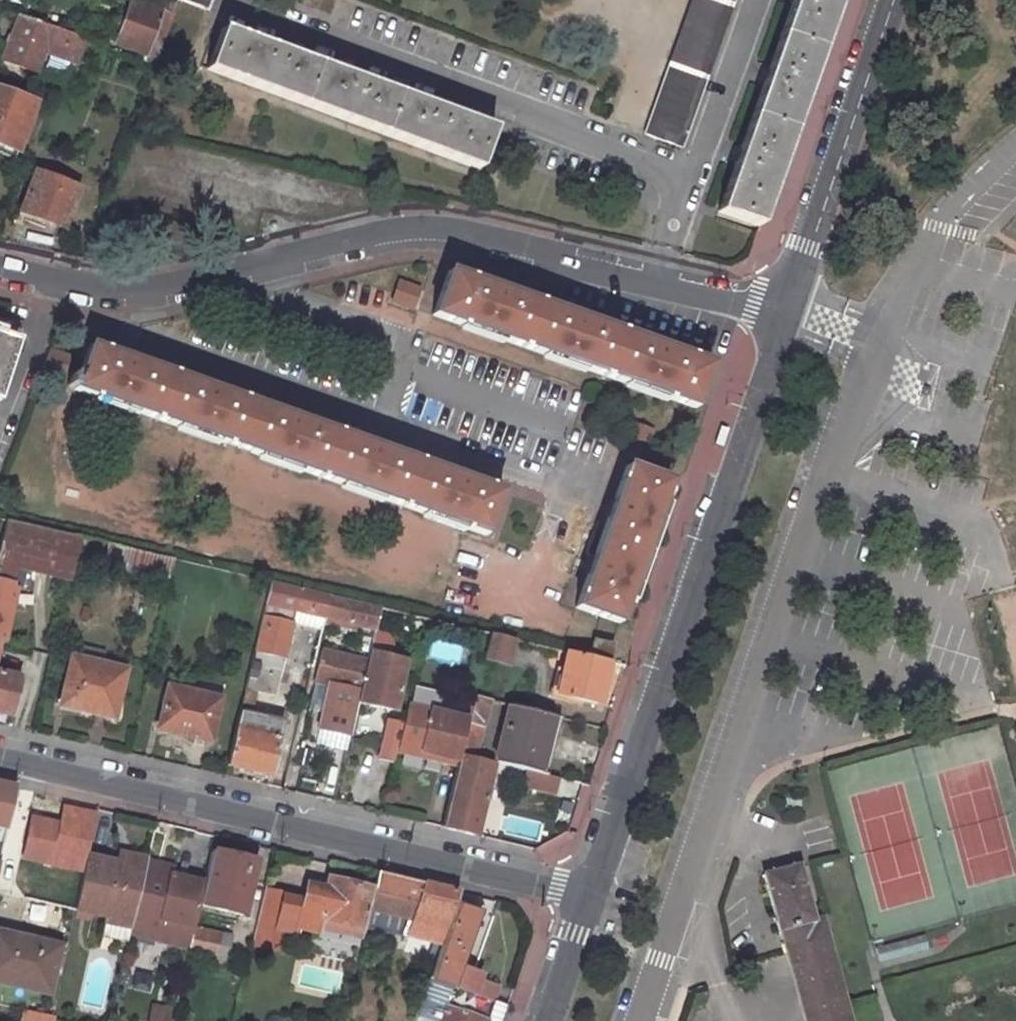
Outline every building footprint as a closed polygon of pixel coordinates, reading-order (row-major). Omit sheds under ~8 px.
[(134,0),(129,0),(112,44),(144,56),(151,38),(161,11),(134,0)] [(208,0),(178,0),(204,10),(208,0)] [(656,137),(685,147),(738,0),(706,0),(656,137)] [(708,213),(750,227),(832,0),(784,0),(708,213)] [(155,61),(172,15),(161,11),(151,38),(144,56),(155,61)] [(18,17),(2,63),(17,68),(26,46),(43,52),(41,58),(68,67),(78,40),(18,17)] [(495,131),(224,30),(208,74),(479,174),(495,131)] [(0,94),(0,150),(13,156),(32,107),(0,94)] [(57,185),(32,177),(17,215),(62,231),(77,193),(63,188),(65,182),(59,180),(57,185)] [(427,290),(398,278),(389,301),(418,313),(427,290)] [(430,326),(690,411),(697,413),(711,368),(667,353),(668,350),(652,345),(651,348),(586,327),(587,324),(572,319),(571,322),(502,300),(503,296),(485,291),(484,294),(446,281),(430,326)] [(0,331),(0,395),(16,336),(0,331)] [(45,348),(41,369),(62,373),(66,352),(45,348)] [(66,403),(485,536),(500,490),(464,479),(465,476),(452,472),(451,474),(380,452),(381,449),(367,445),(366,447),(297,426),(298,423),(282,418),(282,421),(214,399),(215,397),(200,392),(199,395),(128,372),(129,369),(115,365),(114,368),(82,357),(66,403)] [(626,427),(627,448),(649,447),(648,426),(626,427)] [(608,519),(593,565),(590,564),(585,577),(588,578),(576,611),(620,626),(671,484),(626,469),(613,506),(610,505),(606,518),(608,519)] [(13,568),(67,580),(77,540),(3,522),(0,536),(0,620),(13,568)] [(90,585),(94,571),(169,589),(175,563),(77,540),(67,580),(90,585)] [(269,585),(264,608),(292,615),(323,623),(328,599),(269,585)] [(328,599),(323,623),(377,636),(383,612),(328,599)] [(264,608),(243,692),(253,695),(272,699),(289,628),(292,615),(264,608)] [(323,623),(292,615),(289,628),(320,636),(323,623)] [(391,658),(395,642),(376,638),(372,653),(391,658)] [(484,661),(507,667),(514,643),(490,638),(484,661)] [(610,647),(592,643),(588,661),(605,665),(610,647)] [(102,654),(74,647),(74,648),(71,661),(99,668),(102,654)] [(350,742),(360,703),(370,662),(323,649),(316,680),(348,689),(335,737),(350,742)] [(370,662),(360,703),(396,713),(407,662),(391,658),(372,653),(370,662)] [(567,656),(557,697),(597,707),(607,665),(605,665),(588,661),(567,656)] [(71,661),(68,660),(57,709),(109,721),(121,673),(99,668),(71,661)] [(9,718),(19,678),(0,673),(0,716),(9,718)] [(218,699),(168,686),(159,723),(190,732),(189,738),(206,742),(218,699)] [(253,695),(243,692),(237,716),(247,719),(253,695)] [(474,760),(489,701),(475,698),(468,722),(460,756),(474,760)] [(560,719),(509,706),(494,765),(546,777),(560,719)] [(397,751),(423,756),(422,761),(456,769),(460,756),(468,722),(407,707),(403,725),(398,748),(397,751)] [(266,781),(276,741),(280,727),(247,719),(237,716),(223,771),(266,781)] [(403,725),(387,721),(378,761),(391,764),(395,747),(398,748),(403,725)] [(297,759),(320,766),(325,748),(301,741),(297,759)] [(476,836),(494,765),(474,760),(460,756),(456,769),(441,827),(476,836)] [(3,831),(13,788),(0,785),(0,830),(3,831)] [(142,859),(116,852),(114,862),(112,866),(139,873),(141,862),(142,859)] [(250,863),(204,852),(197,883),(192,904),(238,914),(250,863)] [(74,909),(101,915),(100,920),(126,927),(138,875),(139,873),(112,866),(114,862),(86,855),(74,909)] [(139,873),(138,875),(163,881),(165,875),(166,868),(141,862),(139,873)] [(775,930),(808,921),(793,866),(760,875),(775,930)] [(163,881),(138,875),(126,927),(125,934),(150,940),(152,934),(155,920),(186,928),(192,904),(197,883),(165,875),(163,881)] [(368,905),(392,910),(400,880),(375,875),(371,893),(368,905)] [(322,894),(306,889),(292,942),(310,948),(318,923),(360,935),(368,905),(371,893),(325,882),(322,894)] [(422,885),(415,911),(445,919),(449,907),(452,908),(456,894),(422,885)] [(259,887),(252,918),(282,926),(282,923),(289,894),(259,887)] [(445,919),(424,979),(447,987),(450,988),(488,1002),(494,986),(475,978),(476,974),(454,966),(472,915),(452,908),(449,907),(445,919)] [(820,917),(808,921),(775,930),(782,956),(801,1020),(850,1020),(820,917)] [(248,935),(278,942),(282,926),(252,918),(248,935)] [(155,920),(152,934),(183,942),(186,928),(155,920)] [(483,931),(470,928),(461,962),(474,965),(483,931)] [(0,931),(0,982),(46,993),(57,945),(0,931)] [(245,947),(275,954),(278,942),(248,935),(245,947)] [(409,1020),(478,1020),(443,1008),(450,988),(447,987),(424,979),(409,1020)] [(503,1008),(502,1008),(489,1003),(483,1020),(498,1020),(503,1008)] [(18,1020),(50,1020),(51,1015),(18,1008),(15,1020),(18,1020)]
